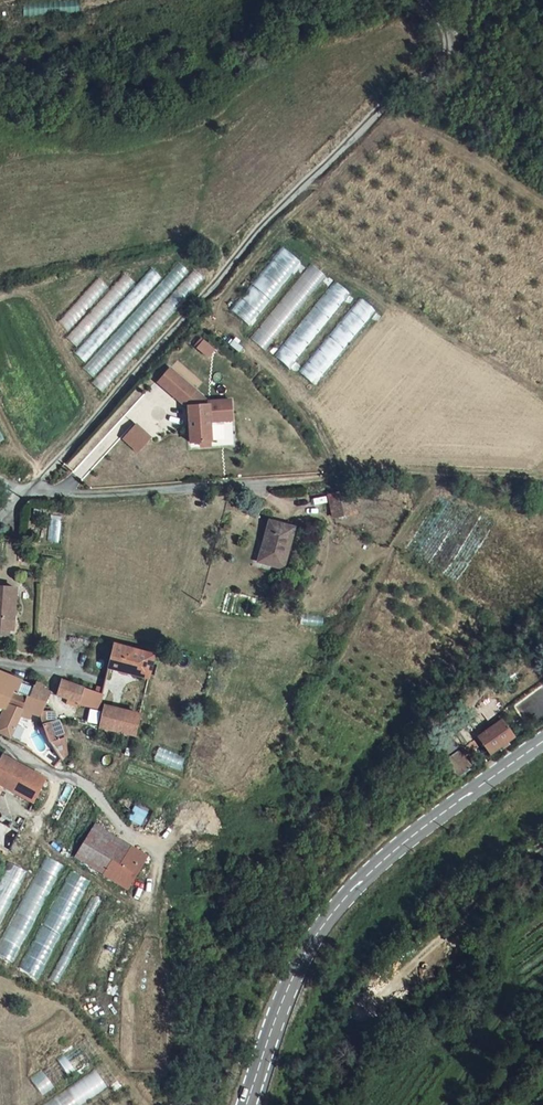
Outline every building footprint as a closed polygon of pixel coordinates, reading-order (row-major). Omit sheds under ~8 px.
[(26,3),(26,13),(56,13),(56,3),(26,3)] [(230,310),(250,326),(301,264),(282,248),(230,310)] [(179,262),(83,368),(93,378),(190,272),(179,262)] [(312,263),(249,338),(265,351),(328,276),(312,263)] [(75,353),(86,363),(162,278),(151,268),(75,353)] [(193,269),(91,382),(103,393),(205,280),(193,269)] [(65,336),(77,347),(136,283),(124,272),(65,336)] [(98,277),(57,322),(68,332),(109,287),(98,277)] [(272,356),(290,370),(352,293),(334,279),(272,356)] [(360,296),(298,371),(315,385),(377,310),(360,296)] [(205,358),(213,349),(198,337),(191,346),(205,358)] [(172,367),(160,380),(184,403),(189,407),(189,409),(190,442),(211,441),(210,421),(232,420),(231,401),(209,401),(196,390),(172,367)] [(136,425),(124,438),(138,451),(150,438),(136,425)] [(328,496),(332,518),(355,513),(350,492),(328,496)] [(261,563),(282,568),(292,527),(267,521),(262,542),(266,544),(261,563)] [(13,583),(0,583),(0,624),(8,625),(8,610),(13,610),(13,583)] [(301,614),(300,624),(323,626),(324,615),(301,614)] [(149,678),(155,652),(113,641),(109,661),(120,665),(119,670),(149,678)] [(9,738),(19,716),(29,695),(34,683),(0,669),(0,704),(3,706),(0,711),(0,733),(9,738)] [(38,677),(34,683),(29,695),(43,701),(49,689),(45,687),(47,682),(38,677)] [(64,679),(58,692),(80,702),(85,687),(64,679)] [(97,683),(94,690),(103,694),(104,686),(97,683)] [(80,702),(98,709),(103,694),(94,690),(85,687),(80,702)] [(43,701),(29,695),(19,716),(24,718),(28,711),(37,713),(38,713),(40,708),(43,701)] [(97,728),(116,731),(123,709),(104,706),(102,711),(97,728)] [(38,713),(37,713),(42,721),(48,731),(49,735),(62,756),(67,750),(69,735),(67,733),(73,730),(68,719),(61,723),(52,707),(40,708),(38,713)] [(116,731),(134,735),(130,754),(134,735),(140,713),(139,713),(123,709),(116,731)] [(502,719),(477,736),(482,742),(489,752),(514,735),(502,719)] [(48,731),(42,721),(33,733),(41,739),(48,731)] [(41,739),(33,733),(24,746),(41,757),(46,750),(49,744),(50,737),(49,735),(48,731),(41,739)] [(62,756),(49,735),(50,737),(49,744),(46,750),(41,757),(51,764),(52,765),(56,762),(57,764),(58,765),(60,765),(62,763),(63,761),(62,756)] [(477,736),(456,750),(462,756),(482,742),(477,736)] [(456,750),(442,759),(457,775),(472,765),(462,756),(456,750)] [(11,791),(25,767),(24,767),(0,754),(0,785),(11,791)] [(30,800),(42,776),(25,767),(11,791),(30,800)] [(136,805),(130,818),(144,825),(150,811),(136,805)] [(6,848),(16,830),(6,824),(9,819),(0,814),(0,844),(6,848)] [(122,888),(137,863),(100,840),(106,833),(92,824),(72,856),(122,888)] [(137,863),(141,856),(106,833),(100,840),(137,863)] [(63,862),(44,854),(0,950),(0,956),(16,963),(63,862)] [(0,877),(0,925),(24,868),(7,861),(0,877)] [(39,976),(92,880),(74,870),(21,967),(39,976)] [(88,1043),(30,1074),(40,1092),(98,1061),(88,1043)] [(43,1104),(81,1104),(109,1086),(97,1068),(43,1104)]
